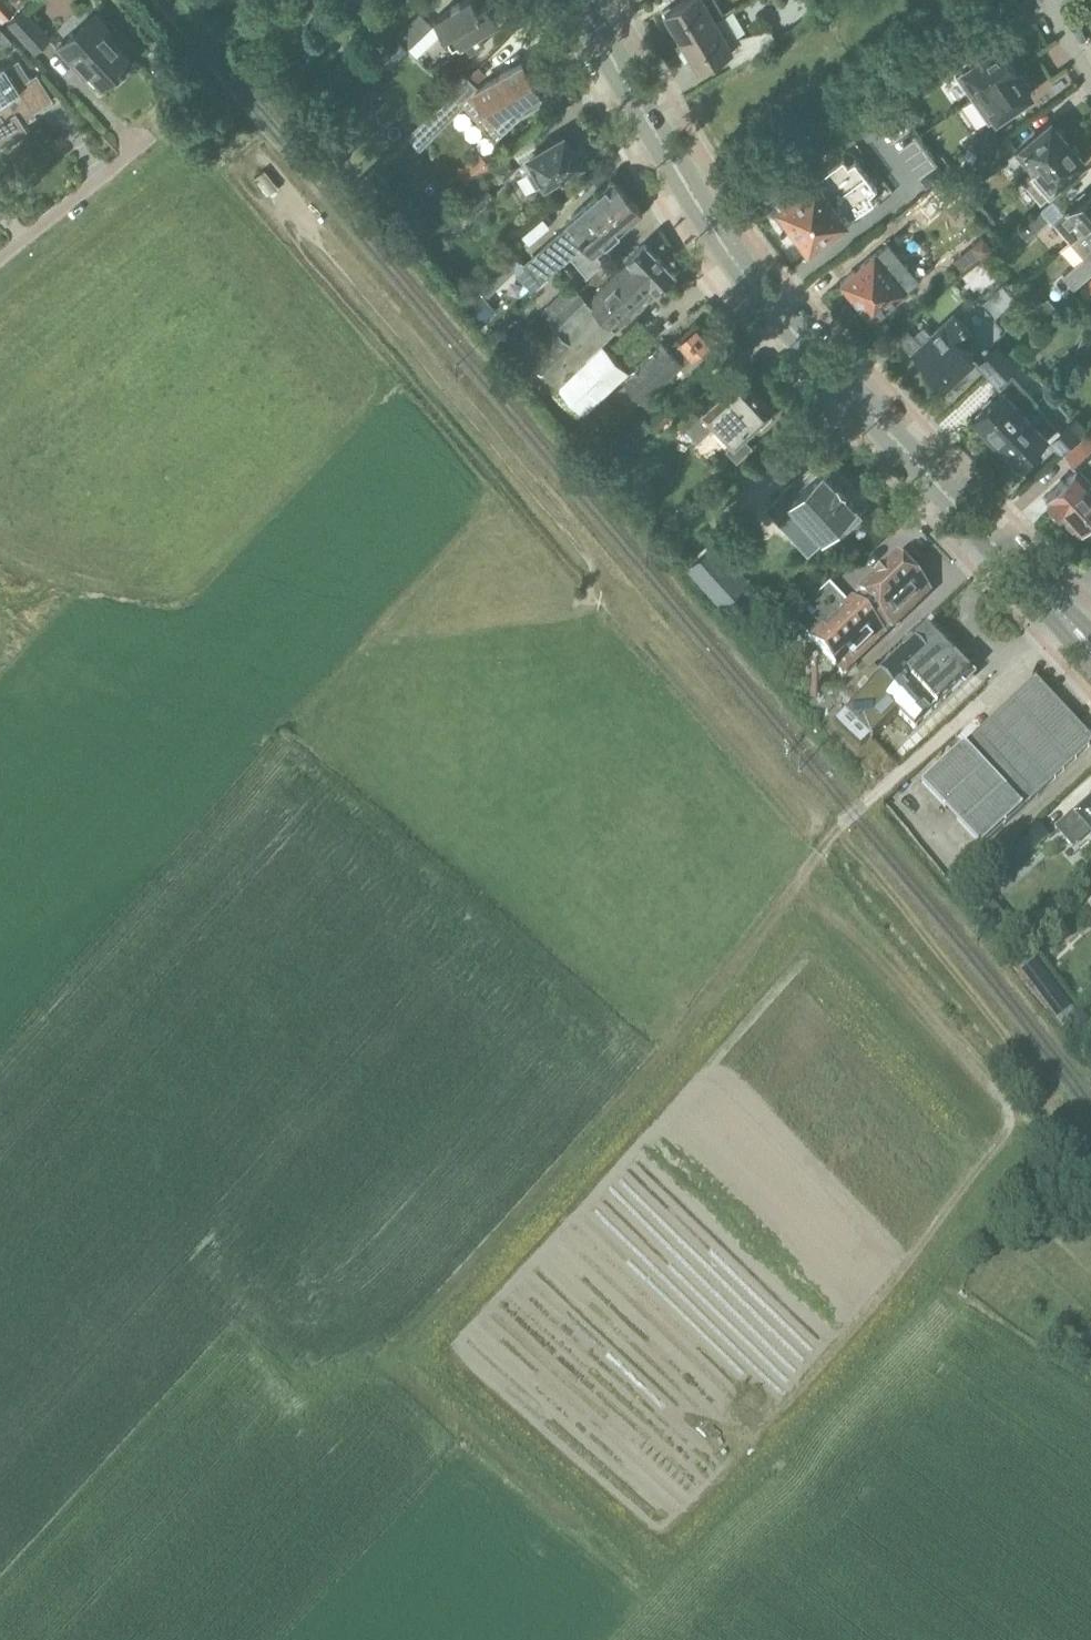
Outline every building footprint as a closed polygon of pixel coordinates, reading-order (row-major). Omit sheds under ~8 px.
[(15,9),(7,0),(0,0),(0,24),(15,9)] [(316,9),(324,2),(322,0),(312,0),(310,2),(316,9)] [(434,18),(442,31),(450,27),(460,44),(463,42),(470,53),(484,44),(478,33),(498,21),(487,3),(478,9),(473,0),(464,0),(434,18)] [(722,15),(713,0),(684,0),(671,8),(670,6),(662,11),(667,19),(669,17),(681,39),(722,15)] [(303,24),(316,13),(307,2),(293,13),(303,24)] [(34,52),(51,37),(25,7),(8,23),(34,52)] [(394,11),(387,19),(396,27),(403,20),(394,11)] [(121,66),(123,64),(122,63),(128,57),(103,30),(107,26),(93,12),(56,46),(70,61),(75,56),(101,84),(110,76),(114,80),(125,70),(121,66)] [(388,69),(433,25),(420,12),(375,55),(388,69)] [(681,39),(694,61),(692,63),(697,71),(705,66),(704,64),(737,45),(734,38),(735,37),(722,15),(681,39)] [(750,55),(777,40),(770,27),(744,35),(746,41),(743,43),(750,55)] [(973,98),(1015,69),(1016,68),(999,43),(956,74),(973,98)] [(0,63),(0,141),(25,125),(23,121),(36,113),(34,109),(52,97),(36,71),(29,75),(18,59),(6,67),(2,62),(0,63)] [(496,138),(521,113),(544,102),(522,63),(493,79),(479,65),(466,77),(430,113),(417,125),(430,139),(465,105),(496,138)] [(1015,69),(973,98),(990,122),(1032,92),(1028,87),(1031,85),(1021,72),(1018,73),(1015,69)] [(1031,171),(1067,141),(1064,137),(1064,132),(1060,127),(1056,127),(1051,121),(1015,152),(1031,171)] [(978,155),(1003,136),(993,124),(968,142),(978,155)] [(581,159),(572,142),(569,144),(563,135),(524,157),(530,167),(527,169),(536,185),(581,159)] [(1006,135),(984,151),(992,163),(1014,146),(1006,135)] [(1070,144),(1067,141),(1031,171),(1047,190),(1083,159),(1078,154),(1079,149),(1074,144),(1070,144)] [(821,235),(827,242),(834,237),(834,236),(835,235),(835,233),(834,232),(831,227),(843,219),(840,215),(844,212),(849,219),(875,199),(870,192),(877,188),(854,157),(848,162),(843,155),(816,175),(821,181),(817,184),(815,181),(796,194),(793,189),(777,201),(781,206),(780,206),(808,244),(821,235)] [(931,220),(961,194),(947,177),(916,203),(931,220)] [(570,225),(550,243),(524,265),(541,285),(570,259),(569,258),(586,244),(583,240),(600,226),(597,222),(627,196),(613,180),(566,220),(570,225)] [(471,213),(492,191),(482,182),(461,204),(471,213)] [(1063,214),(1054,221),(1070,240),(1090,222),(1090,186),(1061,211),(1063,214)] [(982,212),(994,202),(988,194),(976,204),(982,212)] [(642,213),(627,196),(597,222),(600,226),(583,240),(586,244),(569,258),(570,259),(588,279),(604,264),(595,254),(642,213)] [(1001,210),(994,202),(982,212),(989,220),(1001,210)] [(1027,238),(1049,219),(1040,209),(1018,228),(1027,238)] [(1070,240),(1083,256),(1062,274),(1074,287),(1077,284),(1090,272),(1090,222),(1070,240)] [(981,253),(964,232),(943,250),(960,270),(981,253)] [(556,331),(527,359),(527,360),(541,373),(583,415),(619,379),(622,381),(625,384),(615,393),(631,409),(640,400),(643,402),(682,365),(707,343),(695,331),(680,343),(676,339),(664,349),(659,344),(629,373),(627,371),(600,343),(656,289),(656,290),(673,274),(645,244),(627,262),(628,263),(588,302),(579,293),(580,292),(571,282),(556,296),(565,306),(550,321),(548,323),(556,331)] [(871,320),(883,310),(905,292),(905,291),(919,279),(889,244),(875,255),(875,254),(840,283),(871,320)] [(1077,284),(1089,298),(1090,297),(1090,272),(1077,284)] [(464,306),(480,325),(493,314),(477,295),(464,306)] [(1041,298),(1030,308),(1040,320),(1055,306),(1047,297),(1043,301),(1041,298)] [(952,314),(913,351),(944,384),(973,357),(974,358),(1004,330),(975,299),(955,317),(952,314)] [(1090,348),(1090,344),(1079,339),(1075,350),(1087,351),(1090,348)] [(996,347),(978,364),(985,372),(1004,355),(996,347)] [(1004,355),(985,372),(1002,390),(974,417),(996,440),(1034,404),(1036,402),(1009,373),(1021,362),(1010,352),(1005,357),(1004,355)] [(777,413),(740,374),(684,427),(697,442),(717,424),(734,441),(755,421),(761,428),(777,413)] [(996,440),(1017,462),(1055,426),(1034,404),(996,440)] [(655,430),(672,415),(663,405),(646,420),(655,430)] [(1050,439),(1060,449),(1085,426),(1076,415),(1050,439)] [(1047,495),(1047,496),(1047,502),(1053,509),(1053,508),(1060,509),(1077,528),(1090,515),(1090,429),(1065,452),(1078,466),(1047,495)] [(861,513),(855,507),(855,506),(843,492),(844,491),(836,482),(835,484),(822,470),(821,472),(813,463),(757,514),(775,533),(799,511),(822,536),(840,520),(846,526),(861,513)] [(692,572),(721,603),(722,602),(744,582),(742,581),(712,547),(711,547),(690,566),(688,568),(692,572)] [(792,620),(841,673),(891,627),(891,628),(928,594),(898,561),(847,608),(828,587),(792,620)] [(795,689),(793,689),(795,691),(804,702),(831,734),(851,758),(860,769),(861,770),(862,772),(875,787),(897,768),(895,766),(880,751),(870,741),(900,713),(915,729),(970,677),(925,630),(920,624),(906,637),(911,642),(877,674),(872,668),(847,691),(797,689),(795,689)] [(1031,683),(1009,704),(922,785),(981,847),(1090,746),(1031,683)] [(1090,837),(1090,799),(1056,830),(1072,849),(1089,834),(1090,837)] [(952,884),(952,885),(959,892),(971,880),(968,877),(964,873),(952,884)] [(1083,905),(1090,913),(1090,897),(1083,905)]
